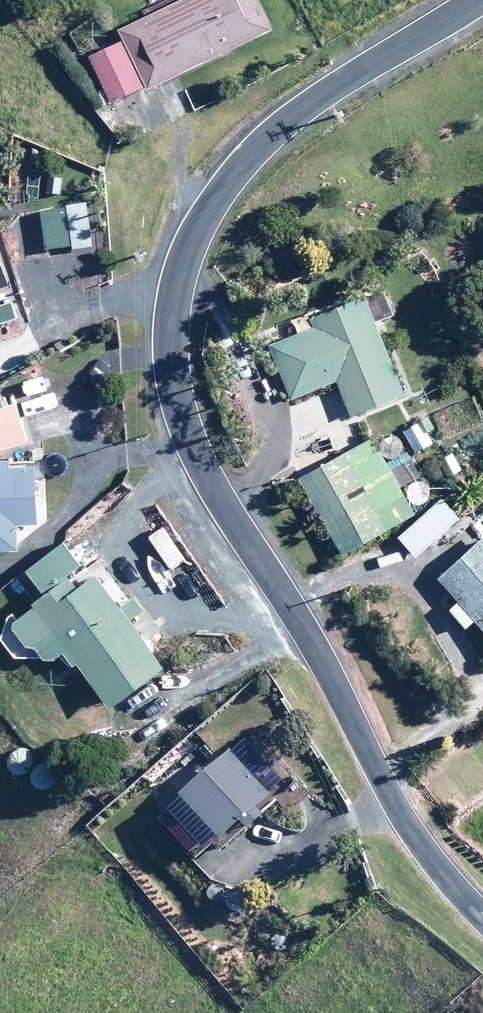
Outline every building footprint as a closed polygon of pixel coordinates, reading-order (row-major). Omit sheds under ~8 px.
[(146,89),(269,29),(255,0),(174,0),(116,28),(122,39),(146,89)] [(108,101),(142,84),(120,38),(86,54),(108,101)] [(86,202),(38,207),(43,247),(90,241),(86,202)] [(309,315),(313,325),(267,343),(289,397),(334,379),(348,414),(402,392),(362,294),(309,315)] [(0,301),(0,318),(15,314),(9,298),(0,301)] [(0,406),(0,448),(26,440),(14,402),(0,406)] [(426,431),(432,428),(426,417),(402,430),(414,452),(432,442),(426,431)] [(398,487),(420,475),(406,450),(384,462),(370,437),(298,477),(340,553),(413,513),(398,487)] [(460,466),(451,447),(435,455),(445,473),(460,466)] [(16,549),(15,523),(36,523),(34,465),(8,466),(8,459),(0,459),(0,549),(16,549)] [(435,504),(405,533),(420,549),(450,520),(435,504)] [(469,521),(481,534),(482,532),(482,509),(469,521)] [(482,533),(435,577),(456,599),(446,608),(463,626),(471,619),(482,632),(482,534),(482,533)] [(161,665),(93,574),(76,586),(67,574),(30,602),(107,706),(161,665)] [(186,794),(165,813),(201,853),(216,839),(218,841),(270,793),(253,774),(244,782),(220,756),(183,790),(186,794)]
